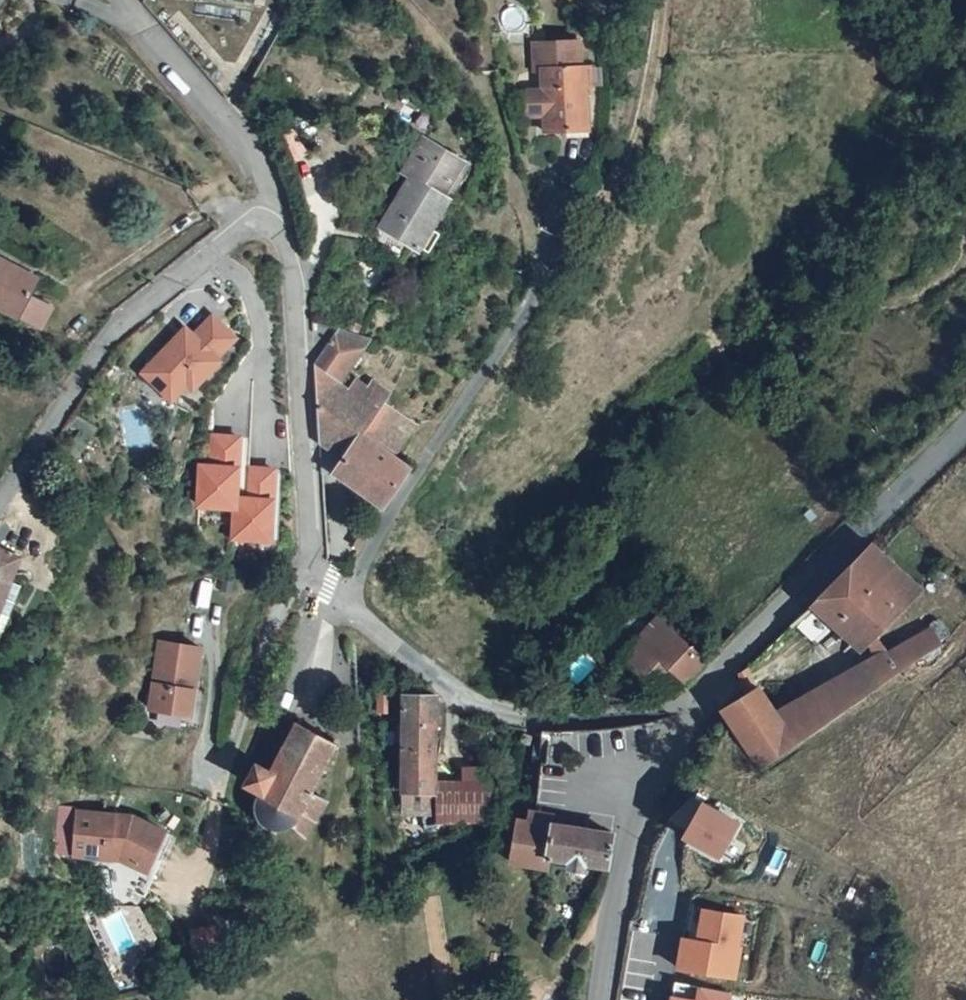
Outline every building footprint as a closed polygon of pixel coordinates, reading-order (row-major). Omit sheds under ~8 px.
[(538,120),(581,116),(577,54),(574,54),(573,29),(525,31),(527,53),(533,53),(538,120)] [(361,211),(402,232),(430,181),(427,179),(447,144),(400,119),(380,156),(389,160),(361,211)] [(44,329),(54,309),(30,297),(36,284),(5,268),(7,264),(0,261),(0,308),(19,318),(20,316),(44,329)] [(177,333),(142,369),(171,397),(188,380),(193,385),(220,357),(217,354),(236,334),(213,312),(194,332),(191,329),(183,338),(177,333)] [(358,322),(328,314),(306,346),(314,423),(339,441),(331,454),(377,488),(396,457),(404,444),(386,432),(407,402),(377,380),(382,372),(364,360),(352,376),(331,361),(358,322)] [(191,329),(186,324),(177,333),(183,338),(191,329)] [(237,497),(242,439),(216,437),(213,467),(202,466),(199,505),(234,508),(232,538),(251,540),(252,539),(270,541),(276,471),(250,469),(247,498),(237,497)] [(890,693),(944,657),(912,611),(927,593),(878,542),(816,606),(837,626),(860,648),(869,642),(876,653),(867,659),(890,693)] [(11,583),(22,560),(0,552),(0,606),(11,583)] [(11,583),(0,606),(0,638),(23,588),(11,583)] [(660,613),(637,591),(605,624),(628,647),(660,613)] [(837,626),(816,606),(796,627),(813,644),(837,626)] [(660,613),(628,647),(651,668),(654,666),(643,655),(675,624),(662,611),(660,613)] [(676,692),(711,657),(675,624),(643,655),(654,666),(651,668),(676,692)] [(199,645),(159,638),(147,705),(173,710),(187,712),(192,686),(185,685),(187,670),(194,672),(199,645)] [(867,659),(823,690),(845,723),(890,693),(867,659)] [(194,672),(187,670),(185,685),(192,686),(194,672)] [(736,708),(759,742),(766,753),(776,768),(845,723),(823,690),(791,711),(772,685),(736,708)] [(204,689),(192,686),(187,712),(173,710),(171,721),(197,726),(204,689)] [(432,822),(434,783),(436,735),(445,735),(445,716),(446,706),(439,706),(439,696),(409,695),(402,814),(417,814),(417,826),(432,826),(432,822)] [(294,830),(301,835),(324,799),(309,790),(334,744),(323,737),(295,722),(270,769),(254,760),(241,783),(258,792),(254,799),(253,806),(253,814),(256,820),(260,825),(263,828),(268,831),(274,833),(280,834),(286,833),(290,832),(294,830)] [(434,783),(432,822),(479,824),(484,786),(434,783)] [(693,789),(679,827),(693,833),(708,795),(693,789)] [(726,857),(750,819),(714,797),(690,835),(726,857)] [(132,817),(79,813),(75,859),(121,862),(147,875),(164,832),(132,817)] [(544,815),(529,813),(528,823),(516,821),(511,863),(548,868),(550,859),(552,860),(552,858),(570,860),(569,869),(588,872),(589,862),(612,865),(617,833),(577,827),(551,824),(551,826),(543,825),(544,815)] [(553,816),(544,815),(543,825),(551,826),(551,824),(553,816)] [(207,910),(186,914),(189,950),(208,940),(207,910)] [(741,949),(738,948),(744,917),(706,910),(700,941),(693,939),(691,952),(683,951),(680,967),(736,977),(741,949)] [(674,993),(672,999),(737,999),(738,993),(702,985),(699,999),(674,993)]
